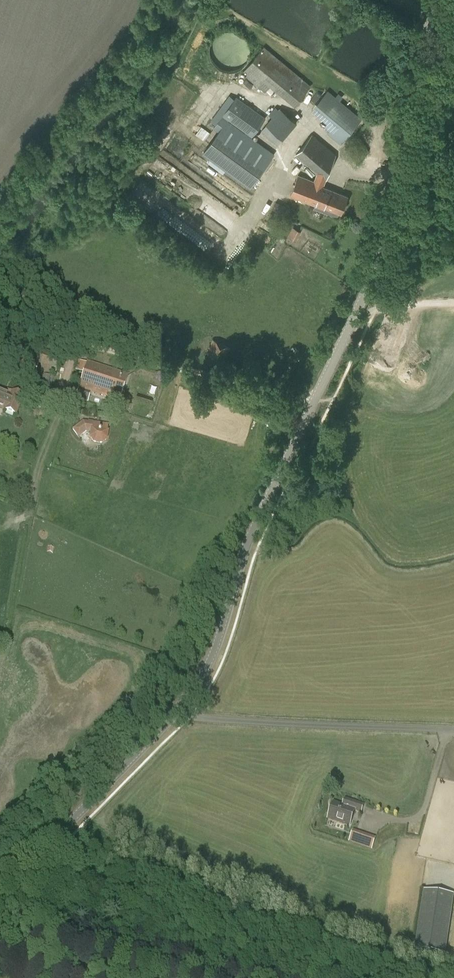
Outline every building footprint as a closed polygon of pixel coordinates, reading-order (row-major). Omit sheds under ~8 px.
[(211,58),(211,60),(212,61),(213,63),(214,64),(216,66),(217,67),(218,68),(220,69),(221,70),(223,70),(225,71),(227,71),(229,71),(231,71),(233,71),(235,71),(236,71),(237,70),(239,69),(241,68),(242,67),(243,66),(245,65),(246,64),(247,62),(248,60),(249,59),(250,57),(250,56),(250,54),(251,52),(251,51),(251,49),(250,46),(250,44),(249,42),(248,41),(248,40),(247,39),(246,38),(244,36),(243,35),(242,34),(240,33),(238,32),(236,31),(234,31),(232,30),(231,30),(229,30),(226,31),(224,31),(222,32),(220,33),(219,34),(216,35),(215,37),(213,39),(212,40),(211,42),(210,44),(210,47),(210,49),(209,49),(209,51),(209,52),(210,54),(210,56),(211,58)] [(272,97),(277,91),(295,106),(311,86),(264,46),(242,73),(259,87),(272,97)] [(329,130),(328,132),(341,143),(362,119),(328,90),(312,110),(327,123),(324,126),(329,130)] [(235,99),(230,95),(211,121),(216,124),(213,128),(219,132),(203,153),(251,187),(275,154),(252,137),(266,118),(236,97),(235,99)] [(273,118),(262,130),(278,145),(297,122),(281,107),(279,109),(276,107),(269,115),(273,118)] [(203,127),(199,135),(206,138),(209,130),(203,127)] [(294,187),(319,197),(316,204),(316,205),(316,208),(324,211),(326,207),(341,213),(348,196),(323,186),(335,155),(313,135),(296,155),(318,173),(315,181),(298,175),(294,187)] [(316,205),(316,204),(319,197),(294,187),(291,195),(316,205)] [(276,201),(272,212),(283,216),(285,212),(289,214),(291,208),(287,207),(287,206),(276,201)] [(228,230),(235,222),(226,216),(220,224),(228,230)] [(293,227),(288,236),(296,240),(301,231),(293,227)] [(205,355),(223,364),(231,348),(213,339),(205,355)] [(43,350),(39,360),(40,360),(36,370),(54,376),(61,355),(49,351),(49,352),(43,350)] [(87,362),(76,398),(88,402),(91,392),(119,401),(128,375),(87,362)] [(16,415),(23,397),(12,392),(11,394),(0,390),(0,404),(8,408),(7,411),(16,415)] [(85,432),(91,433),(91,438),(94,443),(101,443),(106,440),(107,426),(88,423),(83,422),(73,430),(78,437),(85,432)] [(350,801),(348,807),(334,803),(329,819),(350,826),(356,810),(362,813),(364,805),(350,801)] [(376,839),(353,831),(348,843),(372,851),(376,839)] [(415,950),(446,954),(453,897),(453,894),(423,890),(415,950)] [(71,969),(68,977),(76,977),(78,972),(71,969)]
